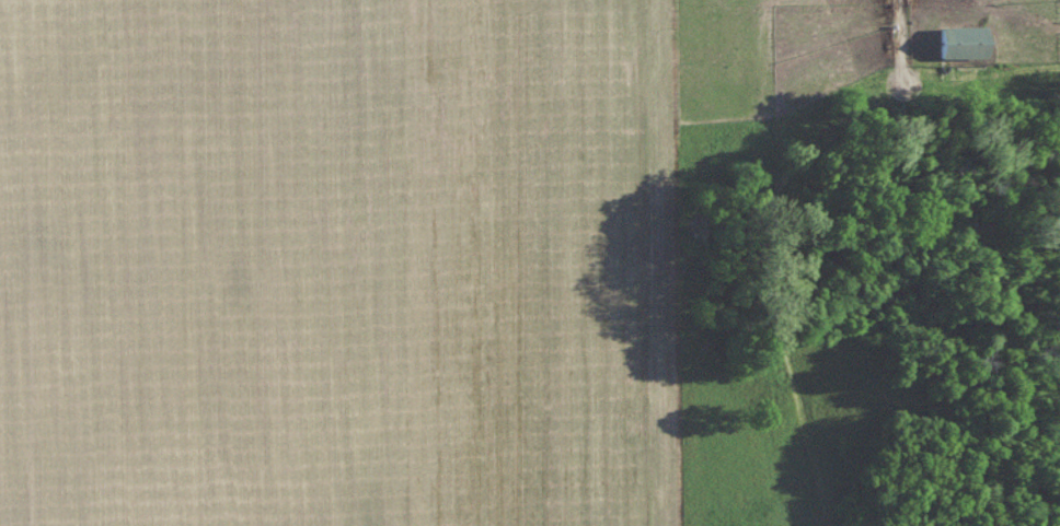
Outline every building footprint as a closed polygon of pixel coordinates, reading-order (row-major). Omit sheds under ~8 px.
[(981,23),(934,24),(935,55),(981,54),(981,23)]
